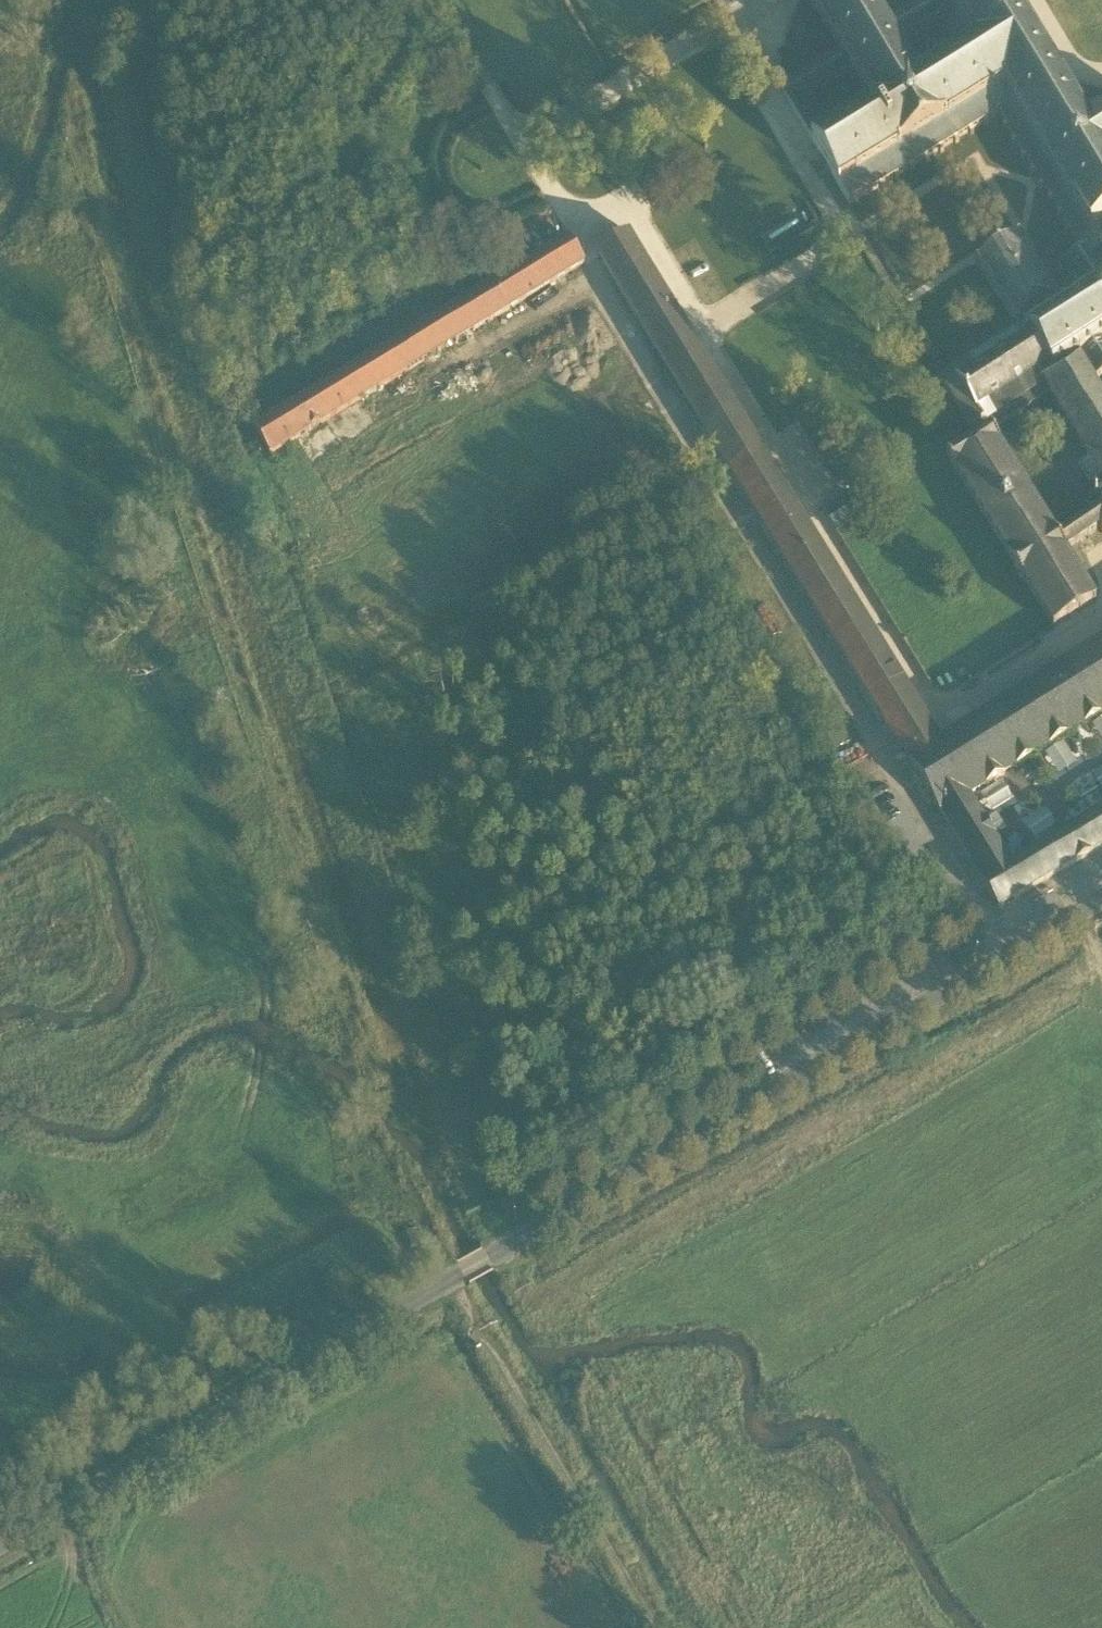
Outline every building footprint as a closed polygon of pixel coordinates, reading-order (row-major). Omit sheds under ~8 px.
[(806,2),(808,5),(809,4),(838,55),(776,93),(848,208),(997,118),(1074,246),(1037,269),(1020,239),(976,266),(1011,323),(933,375),(970,434),(972,432),(977,441),(946,460),(1052,633),(1097,605),(1065,553),(1098,532),(1101,536),(1101,398),(1093,383),(1101,378),(1101,245),(1101,246),(1092,231),(1101,224),(1101,109),(1086,120),(1014,0),(929,0),(884,26),(869,0),(810,0),(806,2)] [(938,739),(627,234),(594,254),(997,909),(1101,846),(1101,807),(1010,861),(971,797),(1101,715),(1101,638),(938,739)] [(286,409),(253,429),(270,459),(297,442),(586,266),(568,238),(286,409)] [(850,507),(828,521),(835,532),(857,518),(850,507)]
